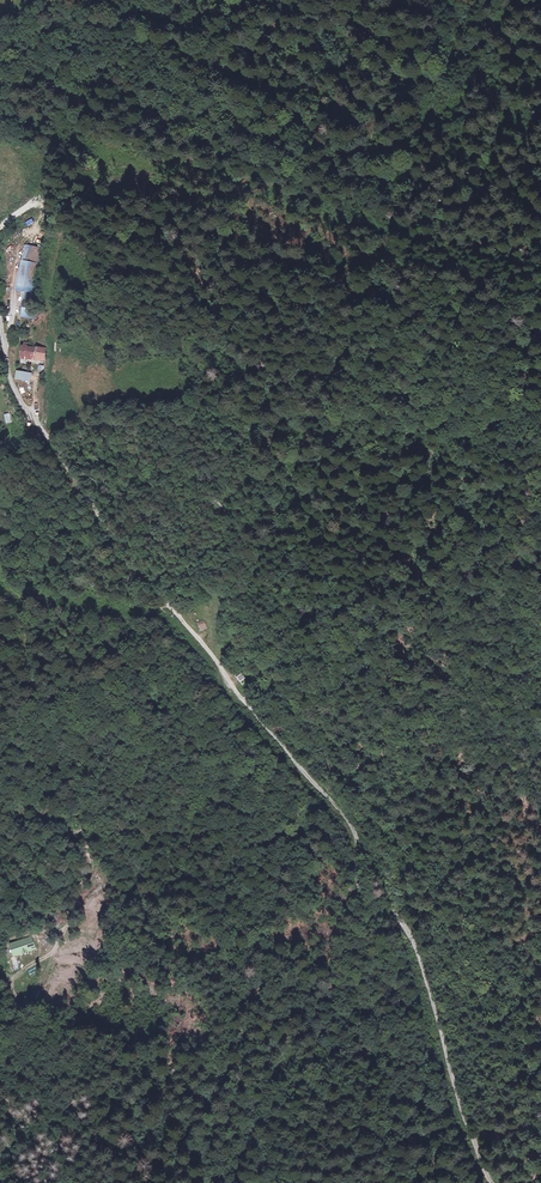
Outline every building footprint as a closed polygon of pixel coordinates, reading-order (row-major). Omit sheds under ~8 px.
[(22,245),(18,269),(34,270),(38,247),(22,245)] [(30,292),(34,270),(18,269),(15,290),(23,291),(30,292)] [(30,292),(23,291),(22,300),(23,300),(34,302),(35,293),(30,292)] [(23,300),(22,315),(32,317),(33,310),(36,310),(36,306),(33,305),(34,302),(23,300)] [(33,361),(44,362),(46,350),(33,348),(33,346),(26,344),(26,348),(24,347),(23,365),(33,366),(33,361)] [(16,381),(29,383),(30,377),(27,377),(27,374),(17,373),(16,381)] [(197,623),(200,631),(207,629),(204,620),(197,623)] [(231,661),(237,671),(243,667),(235,658),(231,661)] [(243,673),(237,677),(240,682),(246,679),(243,673)] [(16,945),(20,956),(40,949),(37,938),(16,945)]
